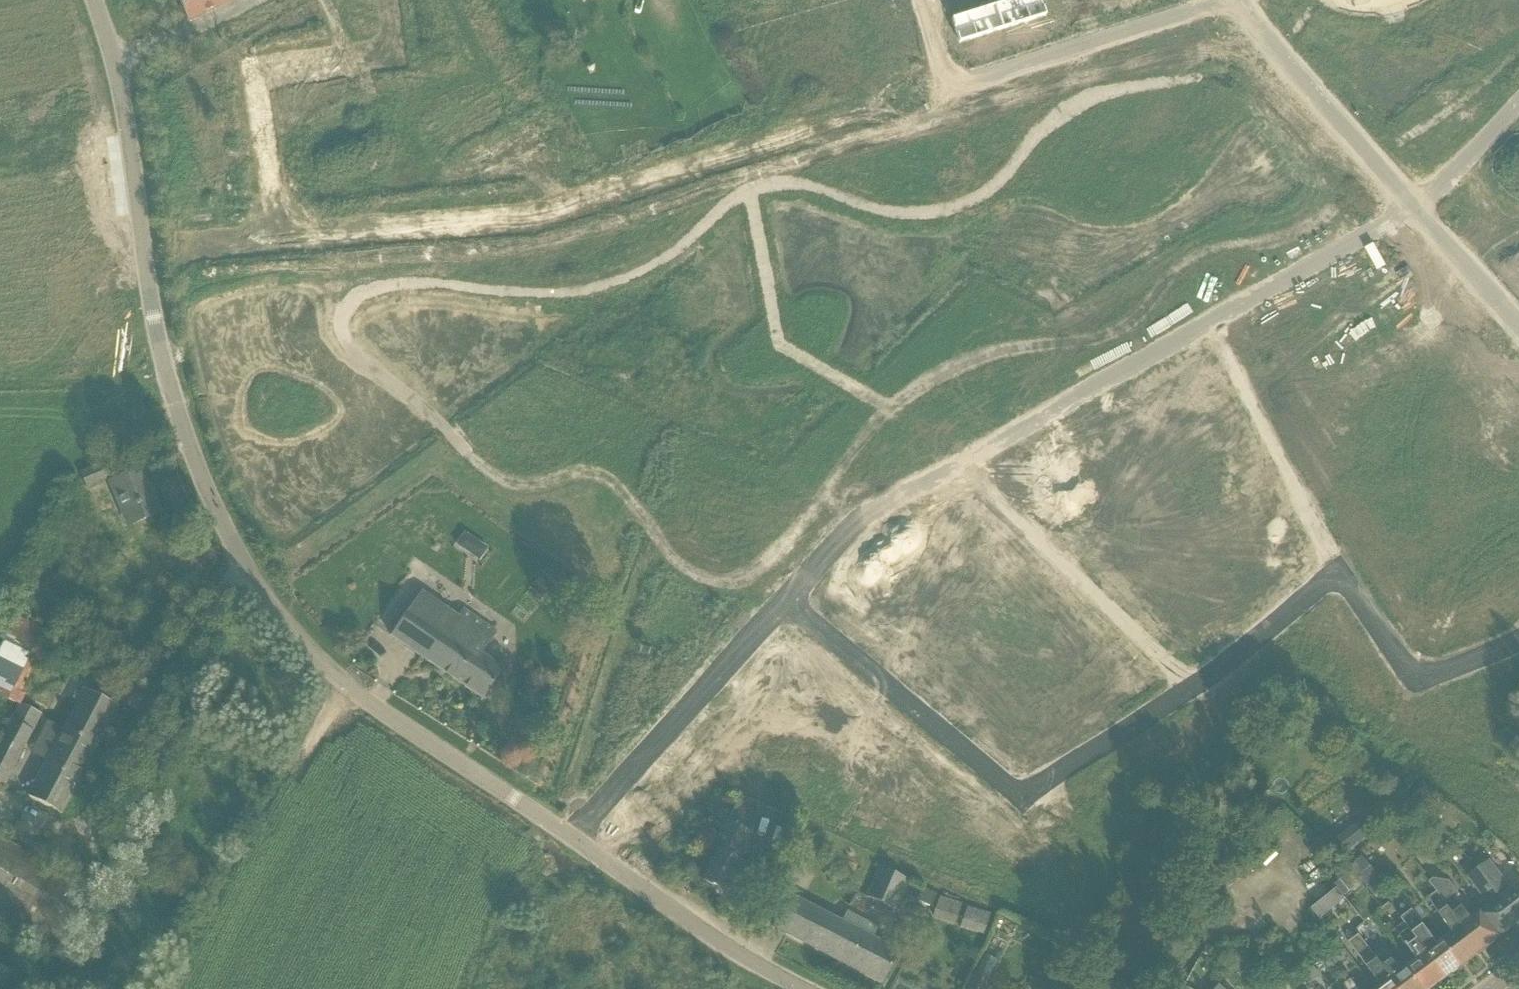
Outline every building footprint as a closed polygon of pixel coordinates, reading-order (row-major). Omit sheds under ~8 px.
[(182,1),(176,4),(182,21),(234,1),(234,0),(181,0),(182,1)] [(994,5),(1002,30),(1007,29),(1007,28),(1011,27),(1018,25),(1023,23),(1023,24),(1035,20),(1035,19),(1043,17),(1046,17),(1043,8),(1040,1),(1041,0),(1012,0),(1008,1),(1008,2),(1000,4),(994,5)] [(962,16),(950,19),(953,28),(954,28),(956,35),(955,35),(958,44),(961,43),(961,42),(968,40),(969,41),(981,37),(981,36),(986,35),(993,33),(992,33),(996,31),(997,32),(1002,30),(994,5),(988,7),(989,8),(981,10),(973,12),(973,13),(962,16)] [(1358,310),(1347,320),(1367,342),(1378,333),(1387,343),(1405,327),(1387,307),(1398,297),(1378,274),(1349,300),(1358,310)] [(1411,330),(1390,348),(1400,360),(1407,353),(1424,373),(1459,342),(1441,321),(1420,340),(1411,330)] [(1043,462),(1018,477),(1036,510),(1048,503),(1056,516),(1082,502),(1078,496),(1089,489),(1078,468),(1066,474),(1063,468),(1051,474),(1043,462)] [(86,488),(109,479),(103,463),(80,472),(86,488)] [(128,526),(160,513),(142,469),(110,482),(128,526)] [(476,558),(485,547),(464,532),(456,542),(476,558)] [(478,630),(421,592),(390,637),(483,699),(503,669),(481,654),(496,632),(482,623),(478,630)] [(18,703),(0,740),(0,782),(5,785),(42,714),(21,704),(25,695),(19,693),(49,631),(15,617),(0,647),(0,694),(18,703)] [(62,814),(118,705),(84,688),(28,797),(62,814)] [(717,851),(702,880),(727,894),(735,879),(741,883),(749,866),(738,861),(751,834),(758,804),(751,801),(740,796),(713,849),(717,851)] [(1398,796),(1389,802),(1397,812),(1406,806),(1398,796)] [(1368,815),(1333,842),(1342,855),(1378,829),(1368,815)] [(126,837),(118,852),(130,858),(138,843),(126,837)] [(0,838),(0,926),(59,959),(96,893),(0,838)] [(1362,857),(1349,868),(1367,888),(1379,877),(1362,857)] [(1488,861),(1477,870),(1518,922),(1518,884),(1511,890),(1488,861)] [(896,909),(909,880),(878,866),(866,895),(896,909)] [(1390,870),(1368,889),(1374,896),(1392,880),(1398,879),(1390,870)] [(1518,922),(1477,870),(1467,878),(1490,907),(1480,915),(1499,940),(1513,929),(1512,928),(1518,922)] [(1354,888),(1344,876),(1335,884),(1344,896),(1354,888)] [(1481,953),(1499,940),(1480,915),(1478,916),(1478,915),(1471,920),(1456,899),(1459,897),(1460,897),(1450,883),(1434,880),(1429,883),(1436,892),(1481,953)] [(932,906),(937,893),(922,888),(916,900),(932,906)] [(1463,966),(1481,953),(1436,892),(1427,899),(1453,934),(1444,940),(1463,966)] [(789,895),(772,927),(882,984),(899,952),(872,938),(878,927),(846,911),(841,922),(789,895)] [(956,925),(961,905),(939,897),(933,918),(956,925)] [(1329,911),(1321,901),(1311,909),(1320,919),(1329,911)] [(984,936),(990,914),(967,906),(961,928),(984,936)] [(1403,923),(1404,923),(1446,979),(1463,966),(1444,940),(1437,946),(1412,912),(1400,920),(1403,923)] [(1446,979),(1404,923),(1403,923),(1394,930),(1417,960),(1409,966),(1426,988),(1432,988),(1446,979)] [(1374,956),(1359,935),(1349,943),(1381,987),(1379,988),(1398,988),(1374,956)] [(1374,956),(1398,988),(1426,988),(1409,966),(1401,972),(1384,949),(1374,956)] [(1336,979),(1339,983),(1343,988),(1358,988),(1348,976),(1345,972),(1336,979)] [(968,988),(990,988),(993,981),(975,973),(968,988)]
